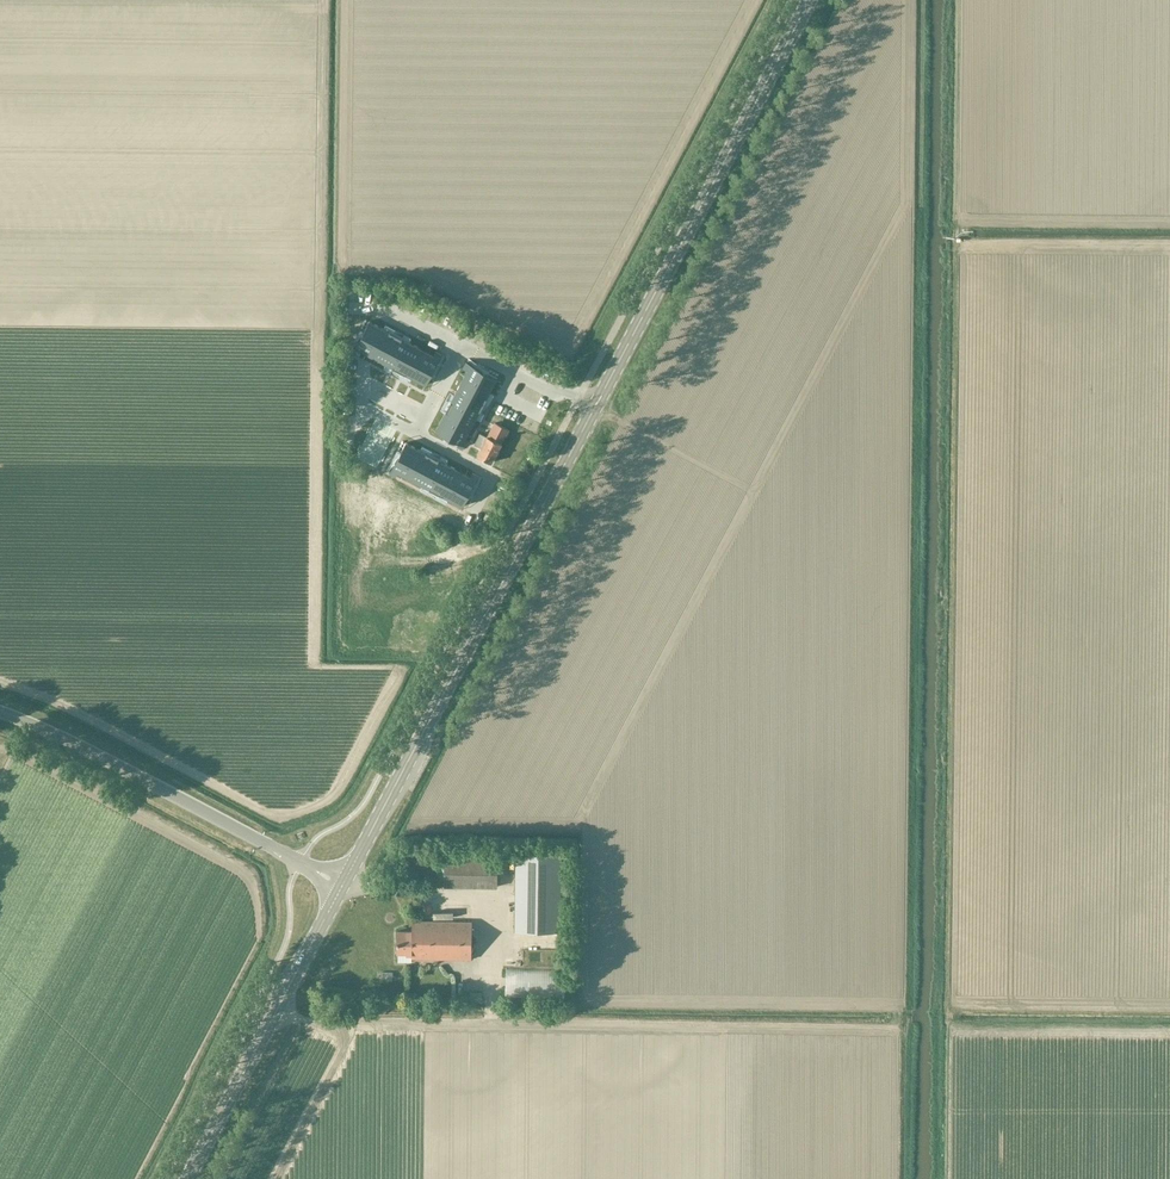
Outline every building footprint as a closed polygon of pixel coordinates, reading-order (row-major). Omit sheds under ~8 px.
[(435,351),(433,355),(369,321),(353,352),(359,355),(361,351),(425,385),(441,354),(435,351)] [(465,438),(496,378),(466,362),(463,368),(467,371),(436,430),(466,446),(469,440),(465,438)] [(491,463),(501,443),(508,430),(494,423),(487,436),(487,437),(479,433),(474,444),(481,448),(477,455),(491,463)] [(472,472),(470,477),(405,443),(389,473),(395,476),(398,472),(462,506),(478,476),(472,472)] [(497,887),(497,857),(475,857),(475,850),(453,850),(453,856),(444,856),(443,886),(497,887)] [(516,852),(515,929),(560,930),(561,852),(516,852)] [(471,958),(471,922),(412,922),(411,931),(397,931),(397,953),(411,953),(411,957),(471,958)]
